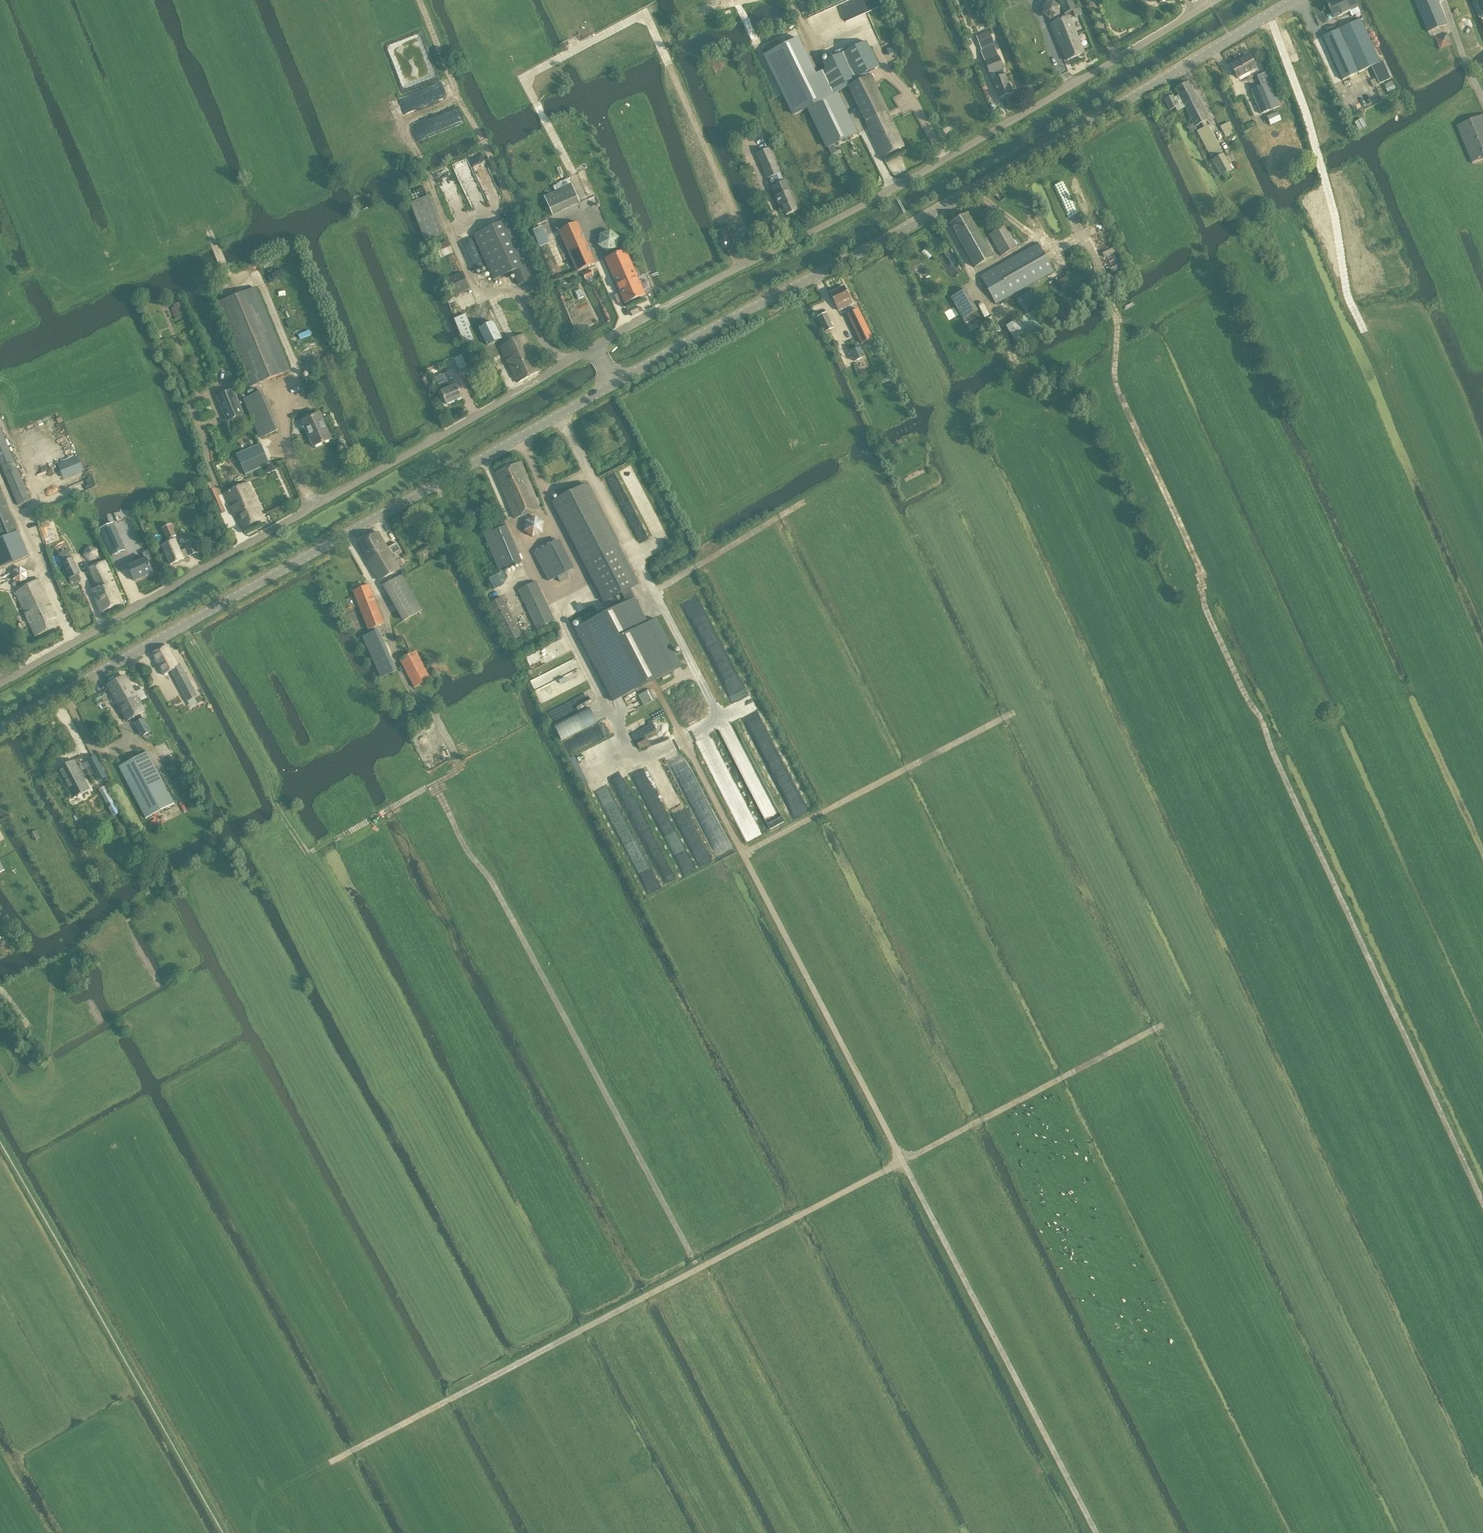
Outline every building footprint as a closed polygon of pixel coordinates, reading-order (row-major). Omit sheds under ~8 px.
[(1082,14),(1079,8),(1076,9),(1072,0),(1059,0),(1065,14),(1073,10),(1076,17),(1082,14)] [(1358,8),(1355,0),(1332,0),(1328,2),(1330,7),(1329,7),(1330,9),(1331,9),(1335,19),(1358,8)] [(1447,24),(1437,0),(1414,0),(1427,32),(1447,24)] [(1070,18),(1072,18),(1071,15),(1051,23),(1066,61),(1084,53),(1070,18)] [(1361,20),(1326,36),(1324,37),(1343,79),(1372,66),(1380,84),(1391,79),(1383,60),(1380,62),(1361,20)] [(798,38),(765,54),(794,114),(808,107),(828,147),(833,145),(857,133),(837,91),(826,69),(816,74),(798,38)] [(977,43),(980,51),(993,45),(990,38),(977,43)] [(867,41),(823,62),(826,68),(826,69),(837,91),(848,86),(868,77),(868,76),(866,73),(879,67),(867,41)] [(999,99),(1012,93),(1005,75),(1002,69),(1003,69),(998,56),(993,45),(980,51),(984,61),(989,74),(994,72),(996,78),(992,80),(999,99)] [(1238,77),(1256,67),(1249,55),(1231,65),(1238,77)] [(1261,114),(1280,106),(1270,82),(1272,80),(1269,71),(1257,76),(1261,85),(1251,89),(1261,114)] [(868,77),(848,86),(882,157),(904,147),(870,76),(868,76),(868,77)] [(1188,127),(1190,132),(1197,128),(1195,126),(1202,122),(1204,127),(1198,130),(1212,157),(1222,151),(1208,125),(1207,125),(1205,121),(1208,119),(1188,82),(1176,89),(1182,101),(1177,103),(1172,95),(1165,99),(1170,110),(1177,106),(1179,110),(1185,107),(1194,123),(1188,127)] [(1277,112),(1266,117),(1270,125),(1281,121),(1277,112)] [(1482,159),(1482,115),(1457,126),(1472,164),(1482,159)] [(1364,120),(1357,124),(1360,130),(1367,126),(1364,120)] [(1219,127),(1225,138),(1235,132),(1229,122),(1219,127)] [(833,145),(828,147),(831,155),(837,152),(833,145)] [(774,189),(777,196),(776,197),(776,198),(776,199),(775,200),(777,203),(778,203),(779,205),(781,204),(786,215),(797,210),(788,192),(790,191),(785,182),(784,182),(779,173),(780,173),(769,148),(756,154),(767,178),(773,176),(778,187),(774,189)] [(1232,170),(1224,154),(1212,160),(1220,176),(1232,170)] [(553,192),(543,196),(552,215),(561,211),(553,192)] [(422,200),(413,204),(428,241),(437,237),(422,200)] [(975,267),(992,257),(967,213),(950,223),(975,267)] [(518,285),(537,277),(510,218),(473,234),(494,279),(512,271),(518,285)] [(538,227),(547,223),(545,218),(536,222),(538,227)] [(577,271),(595,263),(577,222),(559,230),(577,271)] [(1001,255),(1017,246),(1005,225),(990,234),(1001,255)] [(600,235),(598,245),(607,252),(617,248),(619,237),(610,231),(609,231),(600,235)] [(440,257),(452,252),(448,241),(436,246),(440,257)] [(996,304),(1054,271),(1038,243),(980,276),(996,304)] [(944,250),(943,250),(946,257),(947,257),(952,254),(949,247),(944,250)] [(625,251),(605,260),(617,286),(619,292),(625,304),(645,295),(643,291),(645,290),(642,283),(640,284),(625,251)] [(586,279),(593,275),(590,270),(583,273),(586,279)] [(451,295),(469,288),(462,272),(444,279),(451,295)] [(1068,276),(1059,280),(1063,290),(1072,285),(1068,276)] [(251,386),(290,370),(255,287),(216,303),(251,386)] [(839,311),(852,305),(844,287),(830,293),(835,305),(836,304),(839,311)] [(965,290),(951,298),(963,319),(966,323),(978,316),(976,312),(977,311),(965,290)] [(1028,315),(1037,309),(1027,292),(1017,298),(1028,315)] [(175,307),(172,309),(175,316),(185,312),(181,302),(174,305),(175,307)] [(861,343),(872,338),(858,309),(847,314),(861,343)] [(825,331),(833,327),(826,313),(818,317),(825,331)] [(1021,318),(1006,327),(1016,344),(1031,335),(1021,318)] [(487,346),(502,339),(494,321),(479,328),(487,346)] [(517,383),(540,371),(523,334),(500,346),(517,383)] [(863,358),(860,349),(851,352),(854,362),(863,358)] [(461,356),(454,359),(459,370),(467,367),(462,355),(461,356)] [(446,404),(461,398),(456,385),(449,388),(446,381),(438,384),(441,391),(440,392),(446,404)] [(243,415),(234,390),(217,396),(227,421),(243,415)] [(314,447),(331,439),(320,413),(303,421),(314,447)] [(31,500),(0,428),(0,462),(19,505),(31,500)] [(261,444),(237,454),(246,475),(270,464),(261,444)] [(514,518),(539,508),(527,480),(528,480),(519,463),(495,473),(514,518)] [(249,486),(251,485),(249,482),(225,493),(242,529),(264,519),(249,486)] [(619,545),(586,483),(551,501),(583,564),(584,563),(604,602),(609,599),(614,597),(621,593),(630,589),(638,584),(618,546),(619,545)] [(13,561),(2,538),(17,531),(18,531),(0,489),(0,567),(13,561)] [(216,489),(210,491),(217,507),(222,504),(216,489)] [(526,520),(525,531),(533,537),(543,533),(544,523),(536,516),(526,520)] [(111,523),(99,529),(112,556),(124,550),(111,523)] [(176,535),(171,524),(163,528),(169,542),(162,545),(171,565),(184,559),(183,558),(197,552),(192,540),(184,544),(187,550),(181,553),(174,537),(176,535)] [(499,572),(521,562),(506,526),(484,535),(499,572)] [(17,531),(2,538),(13,561),(27,555),(17,531)] [(378,532),(358,544),(380,581),(400,569),(392,555),(401,550),(397,543),(388,548),(378,532)] [(217,538),(206,543),(207,547),(219,542),(217,538)] [(550,544),(534,552),(549,581),(565,573),(550,544)] [(69,578),(72,584),(80,580),(77,574),(79,573),(68,549),(59,554),(70,578),(69,578)] [(135,581),(153,573),(147,559),(128,567),(135,581)] [(101,612),(123,602),(106,563),(108,562),(107,560),(90,568),(98,587),(91,590),(101,612)] [(20,584),(27,579),(27,571),(20,567),(13,571),(13,580),(20,584)] [(404,620),(422,610),(402,574),(384,585),(404,620)] [(37,637),(60,625),(39,579),(17,593),(27,613),(25,614),(37,637)] [(537,628),(554,620),(536,581),(519,590),(537,628)] [(368,630),(384,624),(369,584),(353,591),(368,630)] [(647,623),(630,589),(621,593),(626,602),(575,628),(613,701),(680,667),(656,619),(647,623)] [(509,642),(522,635),(501,597),(489,604),(509,642)] [(579,602),(574,605),(578,612),(583,609),(579,602)] [(381,678),(397,671),(378,630),(363,637),(381,678)] [(188,701),(198,696),(181,665),(178,666),(167,645),(151,654),(163,675),(171,670),(188,701)] [(415,687),(431,679),(416,651),(400,659),(415,687)] [(143,693),(141,689),(134,693),(125,676),(108,686),(119,706),(136,697),(143,693)] [(145,698),(143,695),(144,695),(143,693),(136,697),(119,706),(127,721),(134,717),(136,723),(134,724),(141,736),(150,731),(143,719),(140,714),(144,711),(139,701),(145,698)] [(646,739),(637,744),(640,749),(648,745),(646,739)] [(175,803),(147,751),(119,766),(123,775),(127,782),(146,818),(175,803)] [(74,761),(57,769),(73,798),(89,789),(80,771),(90,766),(98,781),(107,777),(95,756),(87,760),(87,761),(77,767),(74,761)] [(31,833),(35,840),(40,837),(36,830),(31,833)]
